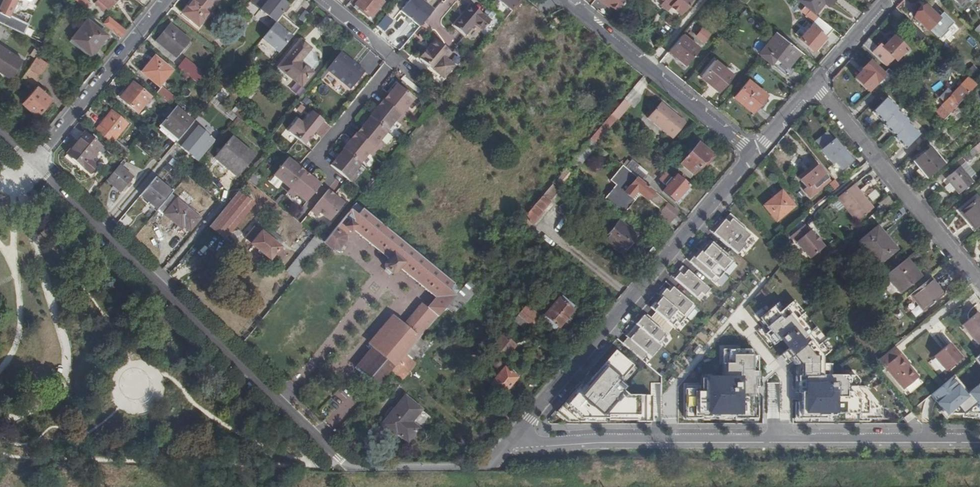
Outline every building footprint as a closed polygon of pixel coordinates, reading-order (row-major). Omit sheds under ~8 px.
[(0,8),(0,17),(0,18),(3,13),(9,16),(17,0),(4,0),(0,8)] [(80,5),(74,0),(69,7),(72,10),(75,7),(77,9),(80,5)] [(95,2),(104,10),(107,7),(109,8),(115,0),(97,0),(95,2)] [(213,8),(204,0),(195,0),(183,14),(198,26),(213,8)] [(252,0),(251,2),(275,23),(288,7),(280,0),(253,0),(252,0)] [(351,3),(371,19),(383,4),(378,0),(353,0),(351,3)] [(419,27),(432,11),(420,0),(409,0),(406,0),(404,3),(406,4),(399,12),(419,27)] [(509,10),(501,19),(504,21),(512,11),(511,10),(519,0),(498,0),(509,10)] [(602,2),(605,4),(607,1),(612,5),(618,10),(626,0),(600,0),(602,2)] [(672,6),(673,5),(667,0),(665,2),(662,6),(668,11),(672,6)] [(673,5),(672,6),(681,14),(693,0),(667,0),(673,5)] [(804,6),(815,15),(824,4),(828,8),(832,3),(835,0),(797,0),(804,6)] [(822,41),(832,29),(815,15),(804,6),(801,10),(806,15),(805,16),(813,23),(799,38),(813,51),(822,41)] [(920,12),(914,18),(927,31),(932,26),(939,32),(945,26),(925,6),(920,12)] [(492,24),(472,8),(463,18),(455,29),(467,38),(476,27),(484,33),(492,24)] [(306,13),(300,21),(304,25),(311,17),(306,13)] [(109,17),(103,24),(111,30),(116,24),(109,17)] [(393,22),(386,17),(377,27),(384,33),(393,22)] [(107,36),(88,20),(71,40),(90,55),(107,36)] [(126,32),(116,24),(111,30),(121,39),(126,32)] [(190,40),(172,24),(158,42),(176,57),(190,40)] [(278,56),(292,39),(275,25),(261,42),(278,56)] [(703,29),(699,26),(692,33),(696,36),(697,35),(704,41),(710,33),(703,28),(703,29)] [(931,41),(939,32),(932,26),(927,31),(924,34),(931,41)] [(793,61),(800,52),(777,33),(760,53),(772,64),(776,59),(787,68),(793,61)] [(699,47),(682,34),(667,52),(676,59),(684,65),(699,47)] [(866,42),(863,46),(886,68),(893,60),(896,63),(907,51),(894,38),(883,49),(881,47),(878,49),(868,40),(866,42)] [(276,67),(294,82),(307,67),(301,62),(310,50),(298,40),(276,67)] [(419,58),(443,78),(453,66),(446,60),(450,53),(435,40),(431,44),(419,58)] [(0,45),(0,70),(12,78),(23,61),(0,45)] [(29,56),(35,60),(36,58),(39,54),(33,50),(29,56)] [(402,51),(399,55),(406,61),(409,58),(402,51)] [(363,71),(346,56),(331,73),(350,88),(357,79),(363,71)] [(46,65),(36,58),(35,60),(28,70),(38,78),(46,65)] [(171,72),(156,58),(143,74),(159,87),(171,72)] [(185,60),(177,68),(191,80),(197,85),(204,75),(185,60)] [(734,75),(715,60),(702,76),(710,82),(720,91),(734,75)] [(878,82),(883,76),(869,62),(866,67),(863,70),(864,71),(856,80),(869,92),(878,82)] [(314,73),(307,67),(294,82),(302,88),(314,73)] [(34,84),(38,78),(28,70),(23,77),(34,84)] [(357,79),(366,86),(372,79),(363,71),(357,79)] [(212,91),(217,95),(220,91),(230,80),(225,76),(212,91)] [(403,76),(400,79),(418,94),(421,90),(403,76)] [(883,76),(878,82),(883,87),(888,80),(883,76)] [(943,104),(941,106),(946,111),(950,115),(954,110),(958,106),(977,86),(969,78),(960,87),(959,87),(956,90),(943,103),(943,104)] [(350,88),(346,92),(355,100),(366,86),(357,79),(350,88)] [(767,96),(749,80),(735,97),(753,112),(759,104),(767,96)] [(152,97),(135,83),(119,102),(136,116),(152,97)] [(414,98),(396,84),(388,95),(390,96),(385,102),(404,117),(404,118),(409,111),(406,108),(414,98)] [(938,98),(942,102),(952,91),(948,87),(938,98)] [(51,101),(37,88),(23,103),(37,117),(51,101)] [(160,89),(155,94),(170,106),(174,101),(160,89)] [(219,102),(225,95),(220,91),(217,95),(215,98),(219,102)] [(67,95),(64,98),(69,102),(73,97),(71,94),(69,97),(67,95)] [(217,108),(221,104),(214,99),(211,103),(217,108)] [(630,106),(623,99),(611,114),(616,119),(618,120),(630,106)] [(898,110),(886,99),(872,113),(877,117),(884,124),(897,111),(898,110)] [(385,102),(384,102),(379,108),(377,107),(369,117),(370,117),(387,131),(395,121),(398,124),(404,117),(385,102)] [(685,123),(660,102),(647,117),(672,138),(685,123)] [(246,117),(237,109),(234,112),(244,120),(246,117)] [(960,116),(954,110),(950,115),(942,123),(949,128),(960,116)] [(158,131),(174,145),(192,124),(175,111),(158,131)] [(909,122),(897,111),(884,124),(883,125),(889,131),(895,137),(908,123),(909,122)] [(946,111),(938,119),(942,123),(950,115),(946,111)] [(111,112),(95,131),(112,145),(128,125),(111,112)] [(324,122),(312,112),(302,124),(297,120),(288,132),(305,146),(324,122)] [(595,143),(616,119),(611,114),(590,139),(595,143)] [(387,131),(370,117),(362,128),(364,129),(359,136),(377,150),(378,151),(383,144),(380,142),(388,132),(387,131)] [(179,146),(199,161),(216,138),(197,123),(179,146)] [(919,135),(908,123),(895,137),(894,138),(899,143),(905,149),(919,135)] [(103,145),(84,131),(66,152),(90,172),(98,163),(92,158),(103,145)] [(821,137),(815,142),(821,150),(832,165),(835,163),(841,171),(852,162),(834,139),(833,140),(827,132),(821,137)] [(359,136),(358,135),(353,142),(351,140),(343,150),(343,151),(361,165),(368,155),(372,157),(377,150),(359,136)] [(254,159),(230,138),(216,155),(230,167),(228,171),(237,179),(254,159)] [(598,145),(595,143),(590,139),(566,168),(573,174),(598,145)] [(704,144),(699,140),(695,144),(697,146),(676,169),(689,180),(700,167),(703,169),(708,165),(714,158),(702,146),(704,144)] [(963,156),(967,161),(976,154),(978,157),(979,155),(979,142),(963,156)] [(929,149),(913,163),(920,171),(926,178),(943,165),(929,149)] [(361,165),(343,151),(336,160),(338,162),(333,168),(352,184),(357,177),(354,174),(361,165)] [(213,159),(228,171),(230,167),(216,155),(213,159)] [(149,171),(156,162),(150,158),(144,167),(149,171)] [(287,192),(302,173),(296,168),(297,166),(287,158),(273,176),(283,184),(280,187),(287,192)] [(635,201),(640,196),(661,213),(658,217),(669,225),(672,221),(679,213),(640,181),(646,174),(631,160),(625,168),(623,166),(610,181),(616,186),(604,200),(623,216),(636,201),(635,201)] [(961,165),(972,177),(976,174),(965,161),(961,165)] [(798,178),(801,181),(810,174),(817,167),(815,164),(798,178)] [(134,178),(120,167),(107,183),(120,194),(134,178)] [(810,174),(801,181),(807,189),(805,191),(811,197),(819,190),(818,187),(827,179),(817,167),(810,174)] [(960,167),(946,179),(952,186),(959,194),(972,183),(960,167)] [(308,178),(302,173),(287,192),(293,197),(296,194),(306,202),(320,184),(310,176),(308,178)] [(688,187),(676,176),(673,180),(665,174),(659,181),(666,188),(662,192),(675,203),(682,195),(688,187)] [(140,194),(158,210),(170,195),(171,195),(172,193),(155,178),(140,194)] [(828,184),(833,191),(838,186),(833,180),(828,184)] [(863,196),(853,185),(837,198),(856,222),(873,208),(863,196)] [(253,204),(238,192),(210,226),(224,239),(253,204)] [(329,221),(343,203),(333,195),(331,197),(325,192),(310,211),(316,216),(319,212),(329,221)] [(773,199),(764,206),(777,221),(794,207),(781,192),(773,199)] [(170,195),(158,210),(187,234),(199,219),(170,195)] [(549,202),(541,196),(522,218),(530,224),(542,210),(549,202)] [(975,230),(979,226),(979,201),(978,199),(961,213),(969,223),(975,230)] [(425,309),(436,318),(444,309),(454,296),(374,229),(350,209),(323,243),(332,250),(337,250),(342,243),(343,238),(342,237),(345,233),(347,235),(349,233),(350,233),(352,231),(388,261),(383,266),(384,270),(390,275),(394,275),(399,270),(434,299),(425,309)] [(746,227),(730,214),(720,227),(714,234),(738,255),(747,245),(745,243),(751,236),(744,230),(746,227)] [(525,230),(530,224),(522,218),(517,224),(525,230)] [(601,243),(620,259),(628,249),(636,240),(634,238),(638,234),(627,225),(625,228),(618,222),(601,243)] [(285,254),(254,226),(244,237),(252,244),(251,245),(275,266),(285,254)] [(803,227),(791,237),(796,243),(810,260),(824,248),(820,243),(820,242),(818,239),(816,236),(815,237),(810,232),(808,233),(803,227)] [(878,229),(860,244),(878,266),(896,251),(886,239),(878,229)] [(286,273),(294,279),(320,246),(315,242),(305,255),(298,263),(296,261),(286,273)] [(697,261),(693,265),(715,284),(725,273),(734,261),(713,243),(709,247),(707,246),(704,249),(701,253),(697,257),(695,259),(697,261)] [(303,253),(296,261),(298,263),(305,255),(303,253)] [(913,267),(906,259),(885,276),(899,294),(921,276),(913,267)] [(710,290),(685,268),(681,273),(675,279),(701,301),(710,290)] [(936,284),(930,277),(908,295),(921,310),(943,292),(936,284)] [(556,288),(549,281),(545,287),(552,293),(556,288)] [(660,308),(656,313),(676,329),(685,318),(686,318),(696,307),(676,290),(672,294),(666,290),(663,293),(660,296),(656,302),(655,303),(660,308)] [(575,309),(562,297),(560,300),(558,298),(544,315),(545,316),(542,320),(556,332),(566,320),(575,309)] [(799,402),(799,419),(836,419),(836,414),(860,414),(860,419),(883,419),(883,408),(865,386),(860,386),(860,380),(857,375),(830,375),(830,364),(823,364),(823,357),(832,350),(824,341),(827,339),(817,326),(811,331),(800,317),(805,313),(795,300),(785,309),(779,302),(760,318),(770,330),(767,333),(775,344),(782,339),(790,348),(783,353),(790,362),(793,360),(796,365),(799,365),(802,365),(802,376),(799,376),(799,393),(802,393),(802,402),(799,402)] [(540,318),(527,306),(519,314),(532,326),(540,318)] [(402,380),(410,371),(416,363),(415,362),(428,347),(426,346),(433,339),(428,335),(441,319),(442,320),(448,313),(444,309),(436,318),(428,328),(399,361),(394,367),(391,371),(402,380)] [(371,347),(394,367),(399,361),(428,328),(410,312),(400,323),(392,316),(368,344),(371,347)] [(817,326),(805,313),(800,317),(811,331),(817,326)] [(962,326),(978,345),(979,343),(979,316),(977,313),(962,326)] [(628,338),(624,343),(643,360),(658,343),(661,345),(670,334),(648,315),(641,323),(638,326),(636,325),(633,328),(627,336),(628,338)] [(514,346),(502,335),(492,346),(504,358),(514,346)] [(530,347),(521,339),(518,342),(527,350),(530,347)] [(942,352),(933,359),(944,373),(961,359),(949,345),(942,352)] [(354,368),(377,388),(391,371),(394,367),(371,347),(354,368)] [(907,360),(895,347),(880,359),(904,389),(918,377),(906,362),(907,360)] [(702,389),(686,389),(686,419),(703,419),(703,417),(736,417),(736,419),(759,419),(759,396),(756,396),(756,383),(759,383),(759,374),(759,356),(753,356),(753,349),(723,349),(723,364),(726,364),(726,378),(724,378),(702,378),(702,389)] [(653,419),(653,395),(628,395),(623,391),(626,388),(620,383),(635,366),(619,352),(600,375),(598,373),(594,377),(592,379),(595,382),(590,388),(586,386),(585,384),(583,386),(562,412),(570,419),(609,419),(609,416),(638,416),(638,419),(653,419)] [(514,385),(502,373),(486,392),(499,403),(507,394),(514,385)] [(590,381),(586,386),(590,388),(595,382),(592,379),(590,381)] [(965,397),(950,380),(940,388),(931,396),(947,416),(951,413),(953,415),(979,415),(979,384),(965,397)] [(422,410),(406,395),(380,424),(395,436),(397,434),(408,443),(415,435),(420,430),(412,422),(422,410)] [(903,418),(906,422),(914,417),(910,412),(903,418)]
